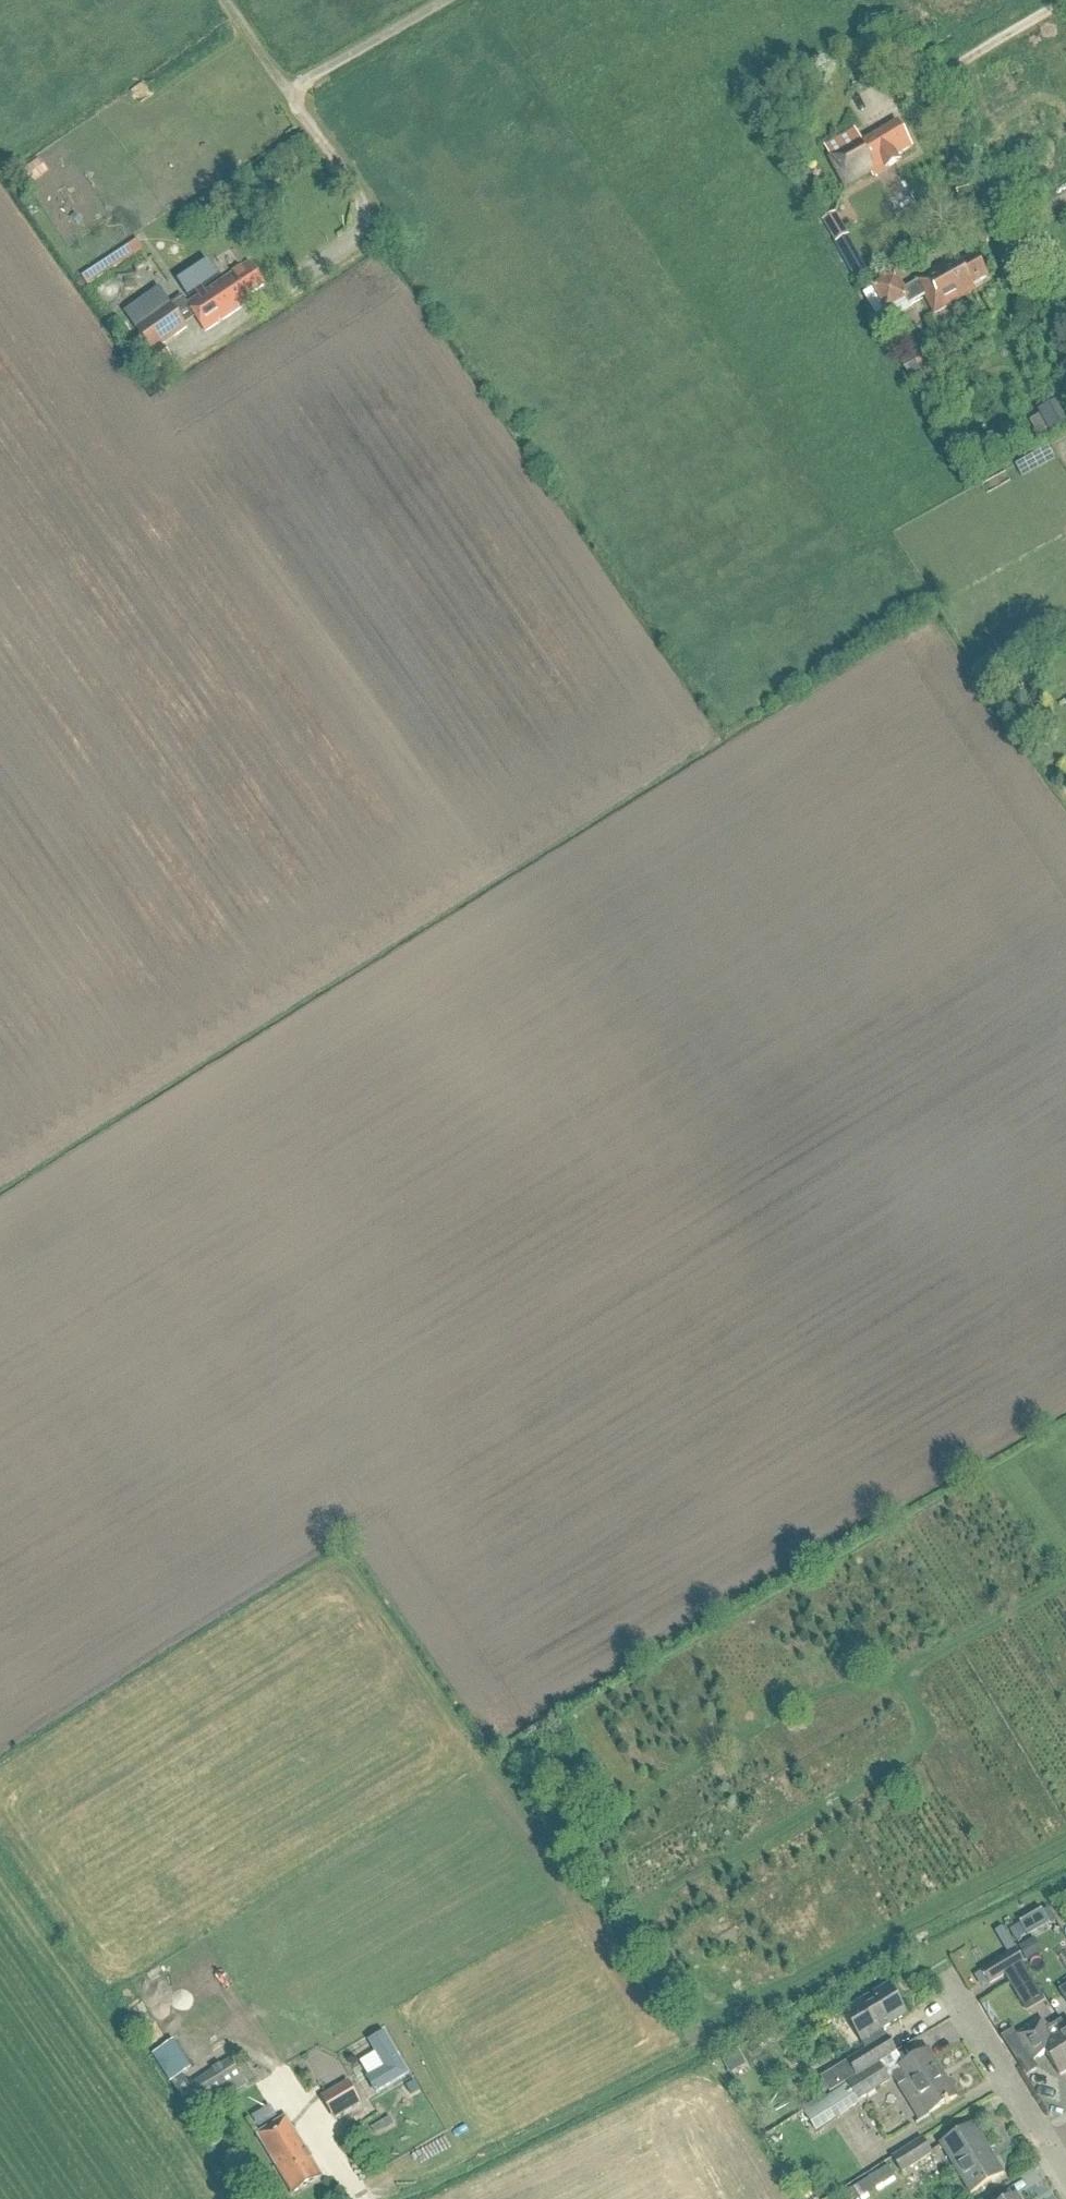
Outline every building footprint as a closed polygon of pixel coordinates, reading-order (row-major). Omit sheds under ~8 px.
[(895,156),(912,148),(898,122),(860,143),(854,132),(824,149),(830,159),(828,160),(844,190),(899,164),(895,156)] [(836,218),(833,220),(822,226),(834,249),(849,241),(836,218)] [(868,279),(848,243),(835,250),(856,286),(868,279)] [(885,315),(905,304),(908,309),(927,299),(934,312),(971,291),(969,288),(984,279),(974,261),(959,270),(956,265),(906,293),(897,277),(871,291),(885,315)] [(190,276),(178,285),(187,300),(195,294),(198,299),(188,306),(197,319),(206,334),(219,326),(217,324),(221,321),(223,323),(251,304),(248,300),(264,288),(249,265),(205,294),(202,290),(216,280),(215,279),(209,270),(209,271),(206,266),(191,277),(190,276)] [(188,306),(184,300),(137,334),(140,339),(142,342),(150,336),(161,350),(188,331),(185,327),(197,319),(188,306)] [(150,336),(142,342),(140,339),(129,348),(154,384),(175,370),(163,354),(161,350),(150,336)] [(933,383),(924,364),(920,366),(916,357),(901,364),(914,392),(919,390),(928,411),(949,402),(938,380),(933,383)] [(1030,424),(1040,442),(1065,428),(1065,403),(1030,424)] [(970,467),(976,478),(991,471),(986,460),(970,467)] [(1043,1955),(1036,1943),(1021,1952),(1027,1963),(1043,1955)] [(1016,1951),(981,1972),(989,1985),(1004,1976),(1013,1971),(1035,2007),(1045,2001),(1023,1965),(1024,1964),(1016,1951)] [(867,2052),(848,2063),(821,2079),(830,2094),(857,2078),(896,2054),(887,2039),(887,2040),(882,2032),(907,2017),(888,1987),(844,2014),(862,2044),(867,2052)] [(1000,2038),(1025,2078),(1038,2070),(1033,2062),(1046,2055),(1060,2077),(1065,2073),(1065,2032),(1065,2031),(1061,2023),(1048,2030),(1042,2021),(1017,2037),(1013,2030),(1000,2038)] [(376,2094),(409,2075),(386,2035),(370,2044),(384,2070),(367,2080),(376,2094)] [(153,2056),(165,2074),(196,2124),(250,2090),(235,2063),(192,2090),(183,2077),(192,2071),(174,2043),(153,2056)] [(901,2072),(892,2078),(899,2089),(908,2083),(928,2117),(956,2100),(928,2052),(899,2069),(901,2072)] [(326,2083),(337,2078),(329,2063),(318,2069),(326,2083)] [(827,2099),(804,2113),(816,2132),(860,2105),(858,2101),(888,2082),(878,2066),(827,2099)] [(334,2119),(355,2108),(361,2105),(349,2081),(322,2096),(334,2119)] [(285,2118),(257,2135),(293,2194),(321,2177),(285,2118)] [(974,2128),(941,2148),(971,2197),(1004,2177),(974,2128)] [(902,2175),(934,2155),(925,2141),(893,2161),(902,2175)]
